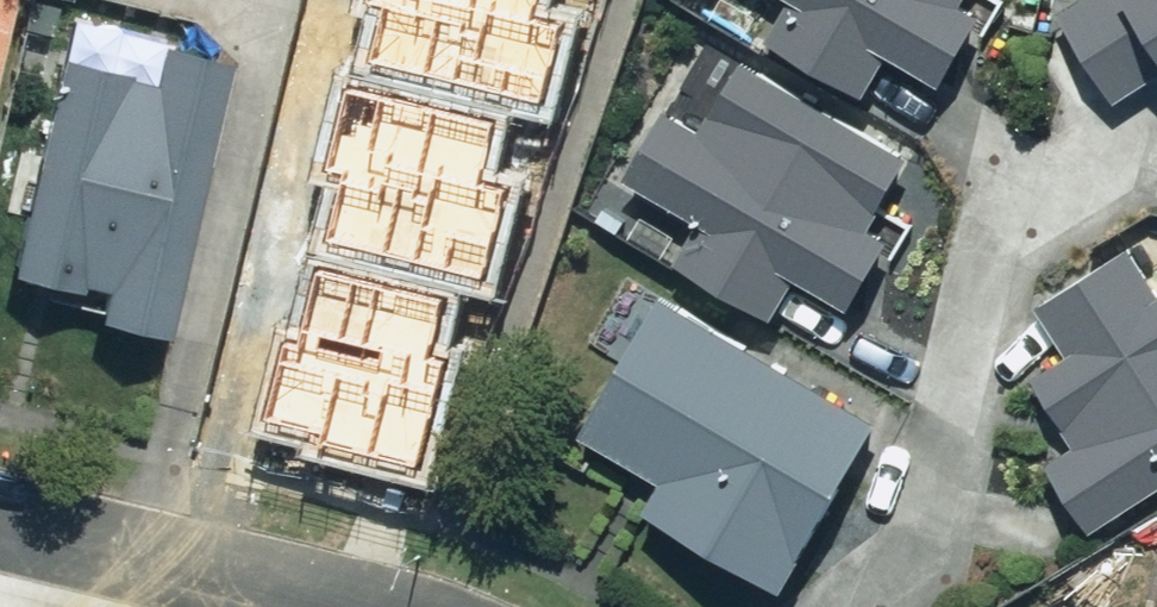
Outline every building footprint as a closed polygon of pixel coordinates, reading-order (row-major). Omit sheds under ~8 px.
[(365,4),(378,7),(366,62),(546,103),(564,24),(533,17),(537,0),(366,0),(365,4)] [(783,1),(758,43),(861,96),(881,60),(934,82),(978,16),(958,6),(962,0),(782,0),(783,1)] [(1061,16),(1112,101),(1156,74),(1156,0),(1088,0),(1061,16)] [(56,69),(7,279),(75,295),(78,279),(98,283),(88,322),(157,338),(221,66),(157,51),(147,91),(56,69)] [(667,108),(621,178),(692,221),(672,265),(774,316),(793,284),(842,309),(886,235),(868,226),(906,156),(739,64),(697,126),(667,108)] [(497,122),(349,87),(329,170),(342,173),(325,243),(486,281),(508,187),(483,181),(497,122)] [(1032,306),(1066,358),(1032,377),(1067,450),(1045,466),(1090,539),(1156,494),(1156,289),(1153,291),(1136,252),(1032,306)] [(446,299),(318,268),(298,349),(283,345),(264,421),(326,436),(323,448),(419,471),(447,360),(432,357),(446,299)] [(662,296),(568,437),(655,488),(641,516),(780,593),(879,424),(662,296)]
